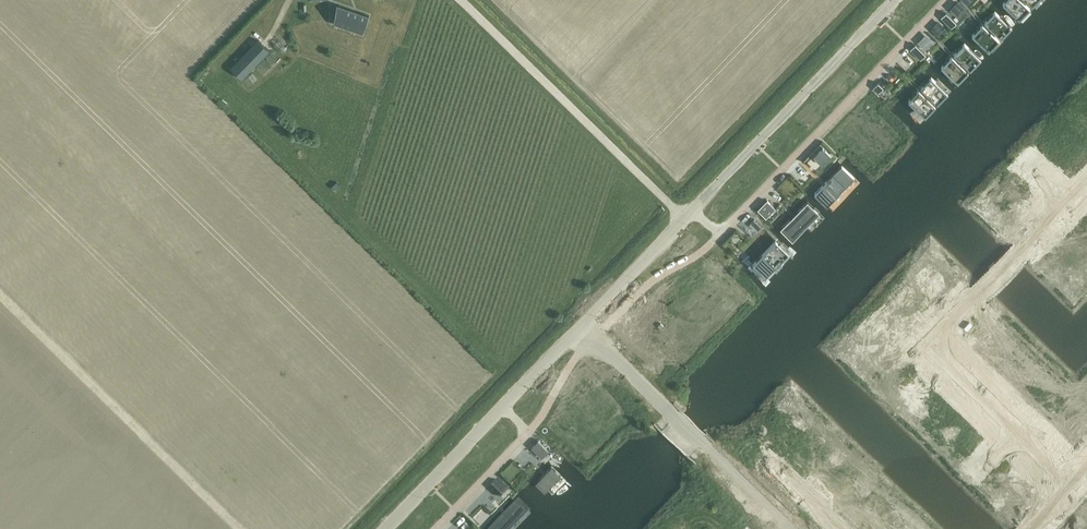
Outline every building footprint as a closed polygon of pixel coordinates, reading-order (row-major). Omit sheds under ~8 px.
[(993,1),(1016,23),(1031,8),(1023,0),(994,0),(993,1)] [(993,1),(977,17),(1000,39),(1016,23),(993,1)] [(334,23),(334,24),(362,34),(369,16),(359,12),(359,14),(351,11),(352,10),(337,4),(336,7),(340,8),(334,23)] [(946,12),(941,18),(946,23),(951,17),(946,12)] [(951,17),(946,23),(951,28),(956,22),(951,17)] [(977,17),(962,33),(985,55),(1000,39),(977,17)] [(962,33),(947,49),(970,71),(985,55),(962,33)] [(269,51),(257,40),(231,67),(242,78),(269,51)] [(915,44),(910,49),(915,54),(921,49),(915,44)] [(921,49),(915,54),(921,59),(926,54),(921,49)] [(947,49),(932,65),(954,87),(970,71),(947,49)] [(932,65),(914,83),(937,105),(954,87),(932,65)] [(878,83),(873,88),(878,93),(884,88),(878,83)] [(914,83),(892,106),(915,128),(937,105),(914,83)] [(822,148),(813,157),(821,165),(831,156),(822,148)] [(841,159),(807,193),(830,215),(863,181),(841,159)] [(1010,185),(1003,192),(1010,199),(1017,192),(1010,185)] [(1003,192),(996,200),(1003,207),(1010,199),(1003,192)] [(1017,192),(1010,199),(1017,206),(1024,199),(1017,192)] [(777,230),(797,250),(830,215),(807,193),(774,228),(777,230)] [(1010,199),(1003,207),(1010,213),(1017,206),(1010,199)] [(767,200),(758,210),(766,217),(775,208),(767,200)] [(996,200),(989,207),(996,214),(1003,207),(996,200)] [(989,207),(981,214),(989,221),(996,214),(989,207)] [(1003,207),(996,214),(1003,221),(1010,213),(1003,207)] [(996,214),(989,221),(996,228),(1003,221),(996,214)] [(757,231),(762,227),(761,226),(754,219),(750,224),(757,231)] [(743,265),(763,284),(797,250),(777,230),(774,228),(741,263),(743,265)] [(944,260),(930,274),(939,283),(943,278),(950,284),(959,275),(944,260)] [(925,279),(912,292),(927,307),(928,308),(937,299),(932,294),(936,289),(925,279)] [(911,291),(898,305),(907,315),(911,310),(918,316),(927,307),(912,292),(911,291)] [(889,314),(875,328),(876,329),(891,343),(900,334),(894,328),(899,323),(889,314)] [(876,329),(863,343),(874,354),(879,349),(884,354),(893,345),(891,343),(876,329)] [(859,347),(845,362),(861,377),(870,368),(865,363),(870,358),(859,347)] [(922,385),(909,398),(918,407),(933,391),(929,388),(927,390),(922,385)] [(933,391),(918,407),(926,415),(939,401),(934,397),(937,395),(933,391)] [(939,401),(926,415),(935,423),(950,407),(946,404),(944,406),(939,401)] [(950,407),(935,423),(943,432),(956,418),(951,413),(953,411),(950,407)] [(1075,419),(1086,430),(1086,415),(1083,411),(1075,419)] [(956,418),(943,432),(952,440),(968,424),(964,421),(962,423),(956,418)] [(1067,427),(1082,441),(1086,435),(1086,430),(1075,419),(1067,427)] [(795,437),(788,443),(798,452),(812,438),(813,437),(799,423),(790,432),(795,437)] [(1067,427),(1059,435),(1074,449),(1082,441),(1067,427)] [(538,441),(531,448),(541,457),(547,450),(538,441)] [(555,452),(517,491),(541,514),(579,475),(555,452)] [(848,472),(834,487),(843,496),(849,490),(854,494),(863,484),(849,471),(848,472)] [(1006,473),(999,479),(1007,487),(1013,480),(1006,473)] [(499,479),(492,486),(501,495),(508,488),(499,479)] [(999,479),(993,486),(1000,493),(1007,487),(999,479)] [(1013,480),(1007,487),(1014,494),(1021,487),(1013,480)] [(1007,487),(1000,493),(1007,501),(1014,494),(1007,487)] [(1021,487),(1014,494),(1021,501),(1028,494),(1021,487)] [(480,528),(527,528),(541,514),(517,491),(480,528)] [(1014,494),(1007,501),(1015,508),(1021,501),(1014,494)] [(1028,494),(1021,501),(1029,508),(1035,501),(1028,494)] [(863,504),(854,513),(862,522),(865,519),(877,507),(865,495),(859,500),(863,504)] [(1021,501),(1015,508),(1022,515),(1029,508),(1021,501)] [(865,519),(870,524),(867,527),(870,528),(873,528),(886,515),(877,507),(865,519)] [(873,528),(897,528),(898,527),(886,515),(873,528)]
